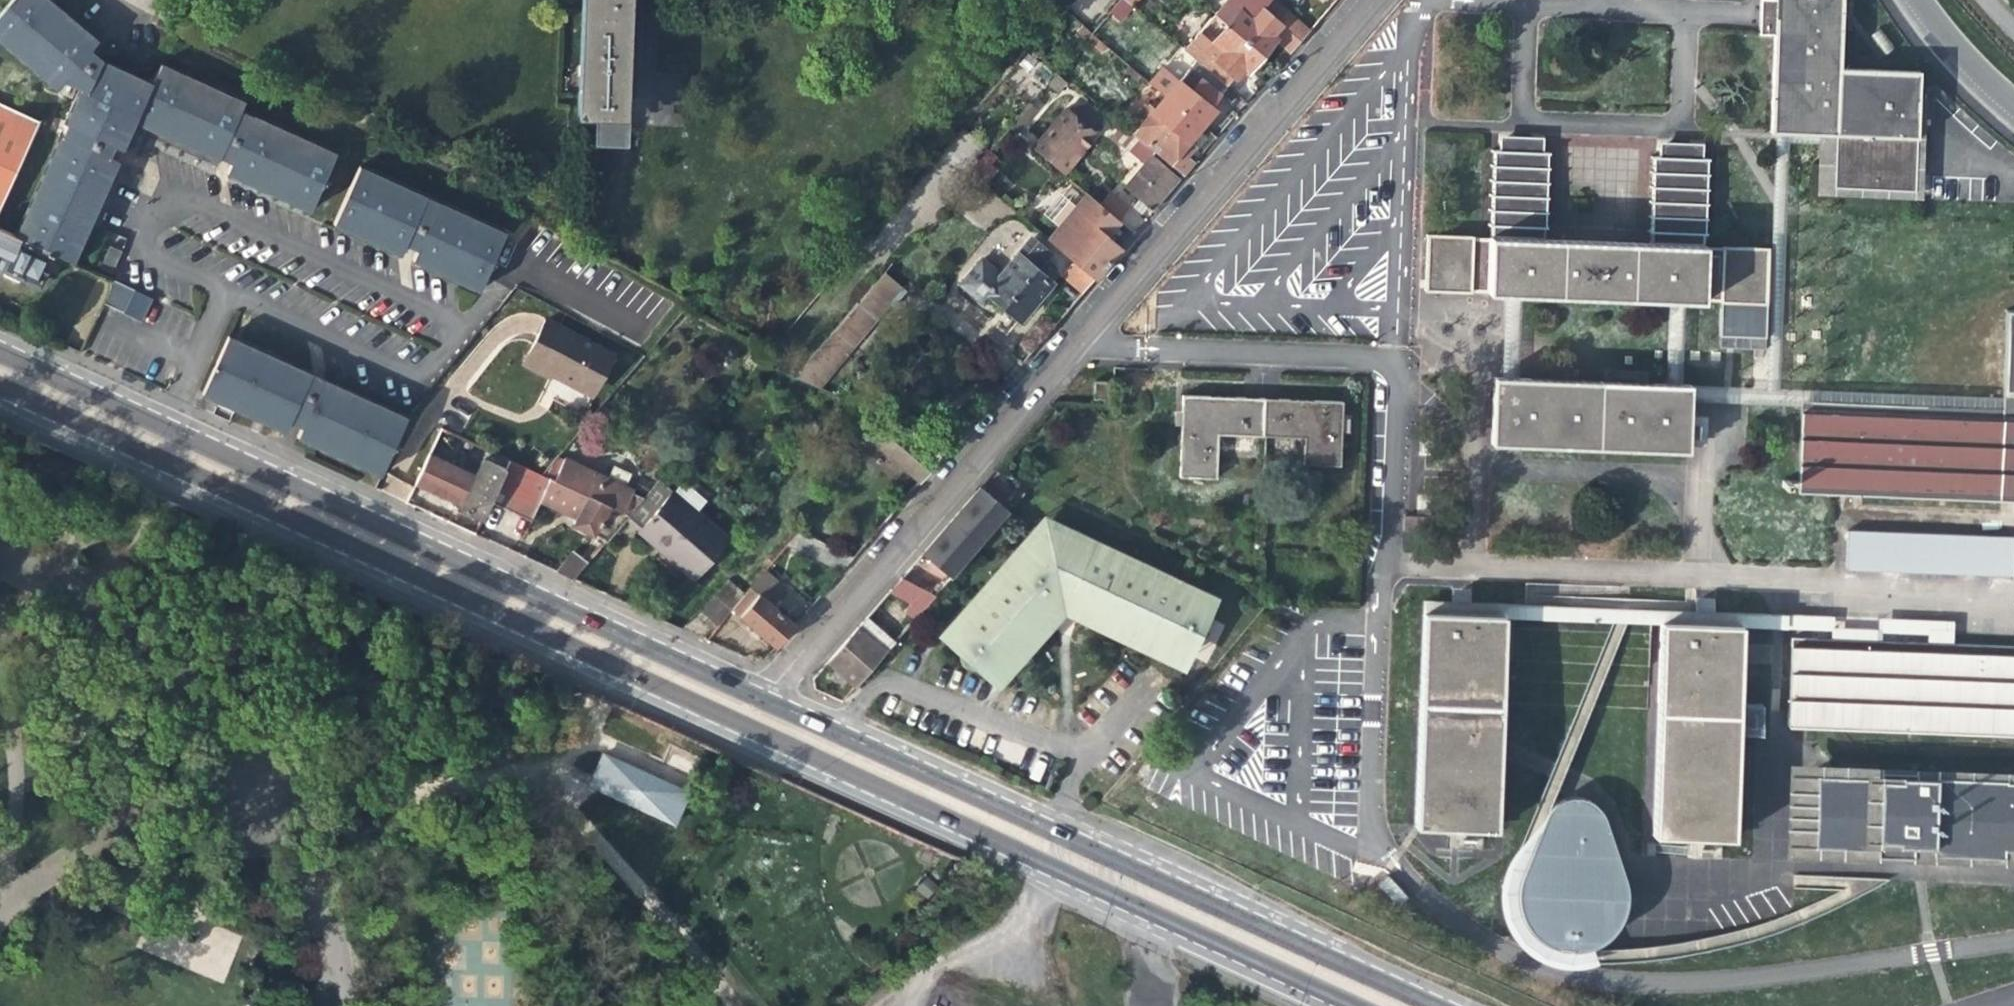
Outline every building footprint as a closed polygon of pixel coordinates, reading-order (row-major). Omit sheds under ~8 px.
[(0,19),(0,33),(58,89),(102,44),(57,0),(18,0),(0,19)] [(571,115),(584,118),(587,141),(622,144),(623,120),(626,112),(629,0),(576,0),(571,115)] [(1095,28),(1117,0),(1076,0),(1070,9),(1095,28)] [(1108,14),(1121,23),(1139,0),(1118,0),(1108,14)] [(1212,16),(1261,56),(1275,41),(1286,52),(1292,46),(1308,30),(1270,1),(1270,0),(1225,0),(1212,16)] [(1774,1),(1762,1),(1760,35),(1771,36),(1769,132),(1818,135),(1814,198),(1836,199),(1914,201),(1919,70),(1837,66),(1840,0),(1774,0),(1774,1)] [(1261,56),(1212,16),(1184,51),(1223,86),(1231,78),(1238,83),(1243,77),(1261,56)] [(66,126),(63,134),(107,155),(113,157),(114,153),(116,150),(125,154),(138,127),(155,92),(105,68),(92,55),(58,90),(75,89),(61,124),(66,126)] [(1185,69),(1159,97),(1202,128),(1217,110),(1211,105),(1216,100),(1220,96),(1217,92),(1223,86),(1196,62),(1188,72),(1185,69)] [(246,113),(164,73),(137,127),(220,167),(222,165),(232,170),(254,126),(243,121),(246,113)] [(1058,102),(1024,142),(1064,174),(1077,159),(1098,133),(1093,128),(1103,117),(1072,94),(1064,103),(1058,102)] [(1202,128),(1159,97),(1126,134),(1180,174),(1191,161),(1188,159),(1191,153),(1195,146),(1189,143),(1202,128)] [(1029,103),(1007,127),(1017,135),(1039,110),(1029,103)] [(0,104),(0,202),(38,122),(0,104)] [(259,117),(258,118),(255,125),(231,174),(313,214),(340,157),(259,117)] [(13,235),(53,255),(72,264),(120,165),(111,161),(113,157),(107,155),(63,134),(61,137),(60,136),(13,235)] [(1493,150),(1490,236),(1546,237),(1548,151),(1542,150),(1542,137),(1500,136),(1499,149),(1493,150)] [(1651,156),(1649,242),(1705,245),(1708,158),(1702,157),(1701,145),(1660,143),(1659,155),(1651,156)] [(997,155),(989,149),(971,167),(986,181),(999,168),(992,161),(997,155)] [(1180,174),(1151,154),(1120,186),(1127,191),(1121,198),(1130,204),(1136,210),(1143,202),(1152,206),(1180,174)] [(332,233),(374,254),(378,246),(390,252),(413,205),(401,199),(402,197),(360,176),(332,233)] [(1119,221),(1072,181),(1034,228),(1093,279),(1111,255),(1118,246),(1106,237),(1119,221)] [(497,244),(413,205),(386,260),(469,301),(497,244)] [(53,255),(13,235),(0,229),(0,267),(4,269),(4,276),(15,281),(20,277),(39,286),(53,255)] [(1426,234),(1422,290),(1485,293),(1513,294),(1525,295),(1666,301),(1677,301),(1685,301),(1703,302),(1720,302),(1719,341),(1757,341),(1758,304),(1765,304),(1767,247),(1705,245),(1649,242),(1597,239),(1546,237),(1490,236),(1486,235),(1485,238),(1473,238),(1473,235),(1426,234)] [(1007,275),(999,270),(980,256),(956,282),(974,298),(978,292),(1001,311),(1018,324),(1054,283),(1050,280),(1057,271),(1045,264),(1049,255),(1034,243),(1024,256),(1007,275)] [(110,250),(100,272),(110,277),(120,255),(110,250)] [(1062,275),(1077,292),(1089,278),(1069,264),(1062,275)] [(880,274),(793,375),(813,385),(881,301),(893,286),(880,274)] [(101,308),(123,319),(135,295),(113,284),(109,293),(101,308)] [(2006,396),(2013,396),(2013,310),(2006,310),(2006,396)] [(561,376),(591,391),(611,353),(544,318),(522,362),(546,374),(548,370),(561,376)] [(302,425),(322,379),(315,376),(309,373),(268,354),(236,340),(227,336),(201,391),(220,400),(243,411),(257,418),(285,430),(289,419),(302,425)] [(1491,376),(1487,445),(1689,453),(1690,384),(1663,383),(1520,378),(1491,376)] [(408,414),(322,379),(299,436),(368,470),(408,414)] [(1182,395),(1178,478),(1216,480),(1220,436),(1303,438),(1301,465),(1339,467),(1343,401),(1182,395)] [(1796,494),(1830,495),(2013,502),(2013,421),(2005,421),(1960,419),(1799,412),(1796,494)] [(505,469),(508,461),(487,451),(483,461),(505,469)] [(489,503),(505,469),(483,461),(474,480),(454,471),(455,468),(429,455),(415,484),(442,496),(462,505),(460,508),(482,518),(489,503)] [(572,524),(604,542),(626,516),(642,498),(632,493),(633,489),(625,485),(630,475),(612,467),(607,477),(564,458),(553,480),(549,478),(548,479),(508,461),(505,469),(489,503),(530,522),(540,501),(571,516),(576,519),(572,524)] [(658,551),(692,580),(727,540),(694,512),(704,502),(680,482),(672,493),(657,480),(626,516),(639,526),(634,531),(651,545),(653,543),(657,546),(660,549),(658,551)] [(1008,511),(976,486),(963,502),(935,535),(920,552),(951,577),(1008,511)] [(934,635),(994,689),(1025,655),(1063,616),(1069,619),(1184,673),(1219,597),(1043,515),(934,635)] [(1848,530),(1846,570),(2013,577),(2013,537),(1848,530)] [(852,556),(797,532),(786,544),(833,567),(840,570),(852,556)] [(572,552),(556,572),(572,579),(586,563),(572,552)] [(951,577),(920,552),(865,617),(894,641),(951,577)] [(787,589),(766,570),(750,587),(758,595),(737,618),(753,632),(772,650),(794,626),(772,605),(787,589)] [(1420,602),(1412,830),(1498,831),(1505,618),(1504,605),(1420,602)] [(708,604),(701,612),(705,616),(717,626),(725,619),(708,604)] [(1660,611),(1504,605),(1505,618),(1659,623),(1660,611)] [(1659,623),(1650,840),(1735,841),(1742,639),(1742,614),(1660,611),(1659,623)] [(1742,639),(1791,641),(1792,631),(1832,632),(1830,642),(1881,644),(1883,633),(1928,635),(1928,647),(1953,647),(1955,621),(1879,618),(1877,629),(1835,629),(1836,617),(1742,614),(1742,639)] [(894,641),(865,617),(841,646),(813,679),(816,690),(842,702),(894,641)] [(1791,641),(1787,728),(2013,738),(2013,650),(1953,647),(1928,647),(1928,635),(1883,633),(1881,644),(1830,642),(1832,632),(1792,631),(1791,641)] [(605,752),(589,786),(677,826),(693,792),(605,752)] [(2013,867),(2013,771),(1893,764),(1861,763),(1860,767),(1819,766),(1786,764),(1782,856),(1920,863),(2013,867)] [(1625,907),(1625,888),(1613,849),(1598,811),(1584,801),(1568,800),(1548,810),(1522,865),(1513,897),(1519,919),(1541,943),(1569,958),(1592,947),(1610,934),(1625,907)]
